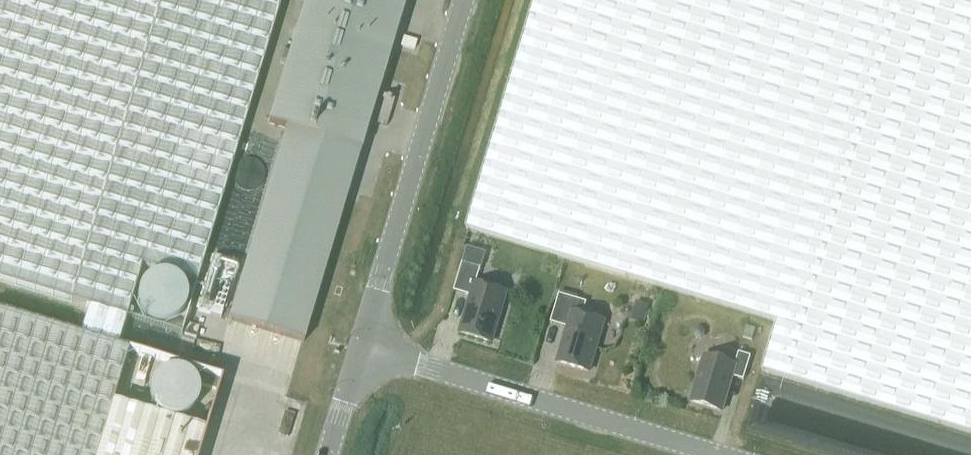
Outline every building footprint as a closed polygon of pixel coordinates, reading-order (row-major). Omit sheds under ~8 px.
[(87,307),(126,318),(143,264),(197,280),(281,0),(0,0),(0,280),(87,307)] [(228,319),(305,342),(406,0),(304,0),(269,120),(286,126),(228,319)] [(468,230),(469,231),(778,322),(764,371),(970,433),(970,0),(537,0),(468,230)] [(460,333),(491,342),(506,292),(476,283),(481,267),(462,262),(454,290),(471,295),(460,333)] [(558,298),(551,322),(568,327),(558,362),(589,371),(604,321),(583,315),(586,302),(559,294),(558,298)] [(79,336),(117,347),(126,318),(87,307),(79,336)] [(205,428),(112,400),(127,350),(117,347),(79,336),(0,312),(0,454),(196,454),(205,428)] [(201,327),(188,323),(185,334),(198,338),(201,327)] [(752,340),(756,328),(746,325),(742,337),(752,340)] [(690,402),(722,411),(733,376),(744,380),(751,356),(739,352),(735,366),(704,356),(690,402)]
